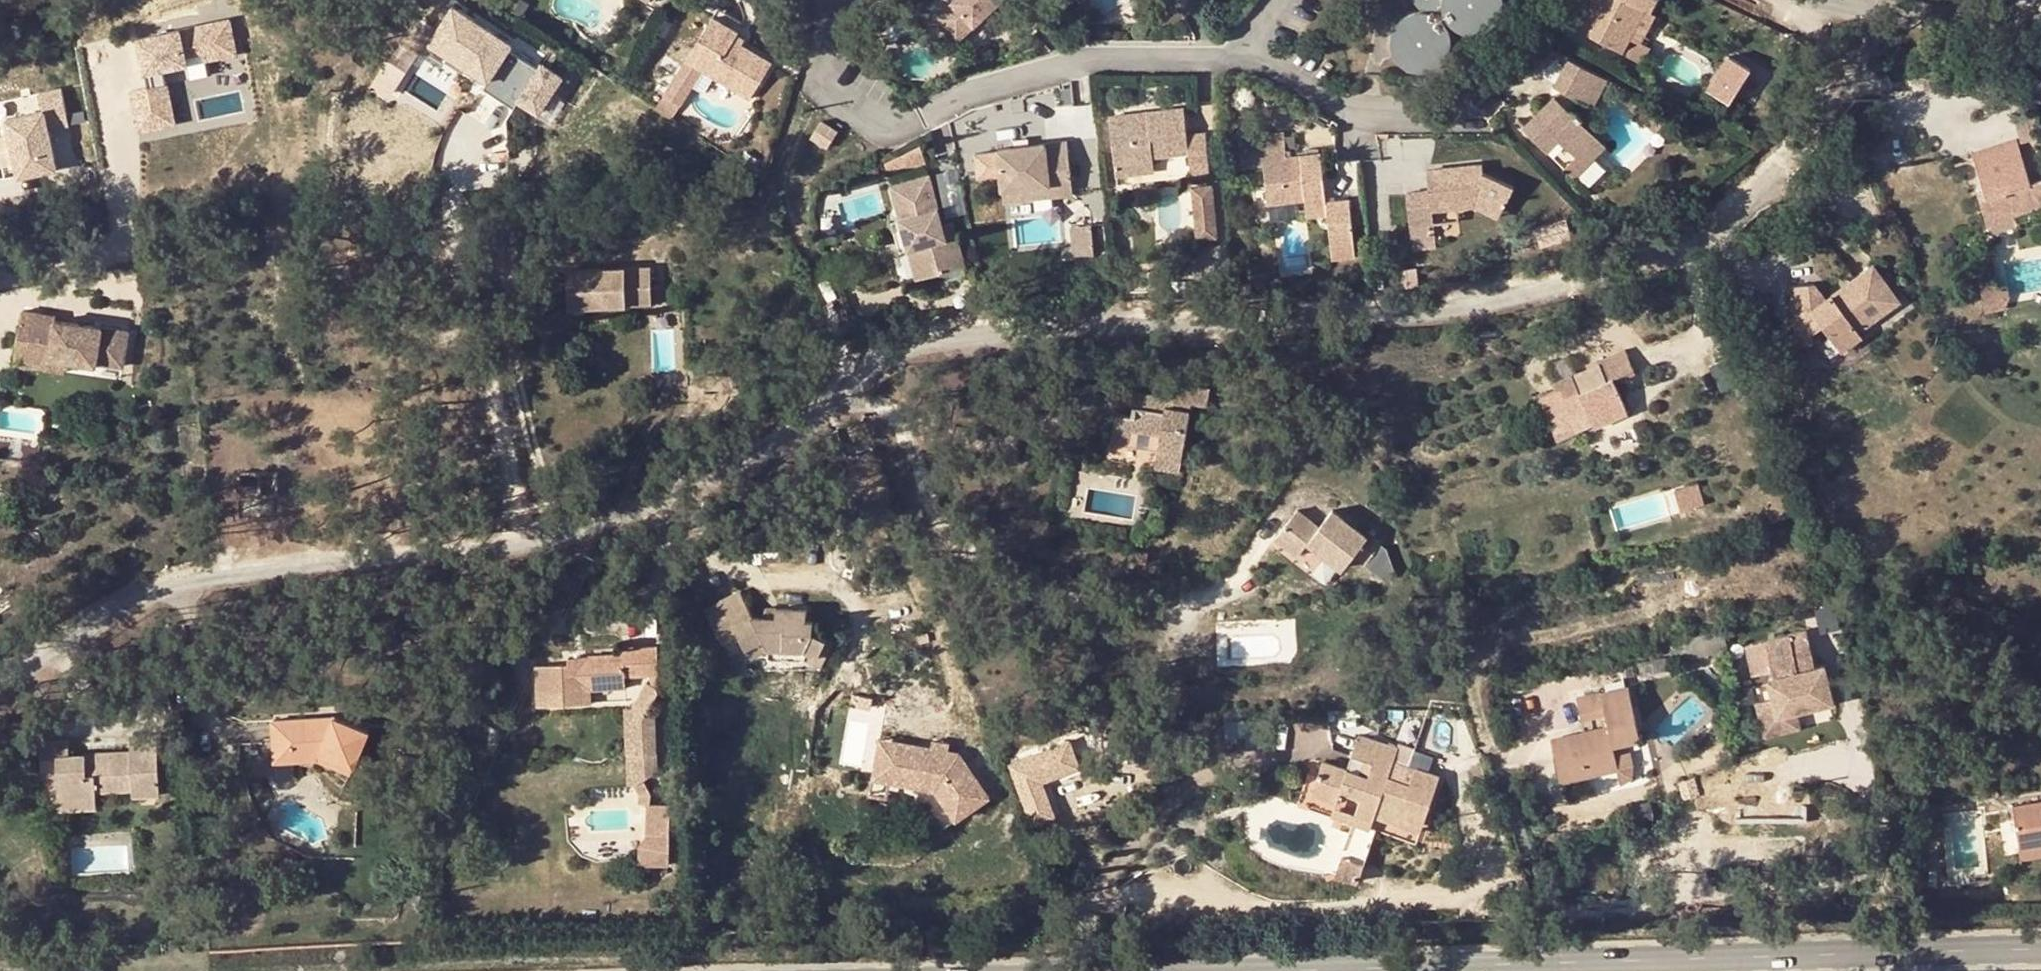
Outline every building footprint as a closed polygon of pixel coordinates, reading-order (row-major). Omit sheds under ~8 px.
[(539,118),(567,75),(543,59),(537,68),(510,50),(516,39),(457,0),(449,0),(429,30),(436,35),(429,46),(539,118)] [(976,26),(972,22),(979,15),(983,19),(1003,0),(952,0),(931,0),(923,8),(957,43),(976,26)] [(1423,9),(1417,9),(1411,11),(1405,14),(1398,19),(1395,25),(1392,32),(1391,38),(1392,45),(1393,50),(1396,55),(1399,60),(1404,64),(1411,68),(1418,70),(1427,70),(1434,68),(1441,65),(1446,60),(1449,54),(1452,48),(1453,41),(1453,34),(1451,28),(1448,22),(1450,19),(1456,26),(1463,29),(1471,31),(1480,31),(1488,29),(1494,24),(1499,18),(1503,11),(1505,4),(1504,0),(1416,0),(1423,9)] [(1621,0),(1590,0),(1574,31),(1617,53),(1639,10),(1621,0)] [(720,12),(715,21),(739,35),(744,27),(720,12)] [(976,26),(983,19),(979,15),(972,22),(976,26)] [(131,91),(139,130),(175,123),(164,69),(187,64),(185,56),(204,52),(205,60),(236,54),(229,20),(138,39),(145,72),(151,71),(154,86),(148,87),(131,91)] [(734,43),(739,35),(715,21),(695,54),(705,60),(699,70),(748,102),(770,66),(734,43)] [(1708,89),(1734,104),(1755,67),(1730,52),(1708,89)] [(1604,81),(1566,62),(1551,89),(1562,95),(1557,104),(1551,99),(1520,130),(1560,170),(1591,139),(1577,124),(1580,121),(1573,115),(1570,118),(1568,115),(1576,103),(1589,110),(1604,81)] [(145,72),(148,87),(154,86),(151,71),(145,72)] [(19,177),(57,169),(49,130),(69,125),(62,89),(40,94),(44,111),(7,119),(19,177)] [(1111,164),(1151,160),(1150,155),(1184,151),(1187,176),(1205,174),(1199,130),(1181,133),(1178,106),(1142,111),(1143,118),(1133,119),(1132,112),(1106,115),(1111,164)] [(1142,111),(1132,112),(1133,119),(1143,118),(1142,111)] [(827,127),(821,123),(810,139),(825,150),(836,133),(827,127)] [(1246,123),(1238,123),(1243,165),(1263,163),(1267,202),(1304,199),(1306,217),(1327,215),(1332,258),(1355,256),(1348,198),(1325,201),(1319,153),(1285,155),(1283,133),(1247,136),(1246,123)] [(1016,140),(1016,148),(1030,146),(1029,139),(1016,140)] [(1600,148),(1591,139),(1560,170),(1569,179),(1600,148)] [(1001,150),(1006,191),(1050,185),(1052,196),(1076,193),(1069,141),(1030,146),(1016,148),(1001,150)] [(1986,188),(1989,197),(1982,199),(1988,218),(1993,233),(2016,226),(2013,216),(2040,208),(2040,180),(2032,182),(2023,153),(2007,158),(2002,145),(1974,154),(1986,188)] [(923,148),(887,158),(893,182),(930,172),(923,148)] [(1151,160),(1111,164),(1113,179),(1152,175),(1151,160)] [(1433,209),(1457,208),(1472,206),(1485,205),(1502,211),(1513,178),(1483,167),(1483,173),(1474,174),(1473,166),(1427,172),(1428,191),(1408,192),(1410,225),(1435,223),(1433,209)] [(903,219),(912,248),(921,279),(946,273),(944,267),(967,261),(959,234),(940,238),(936,226),(945,223),(931,176),(894,186),(899,205),(908,203),(912,216),(903,219)] [(1208,184),(1188,186),(1194,238),(1215,236),(1208,184)] [(1050,185),(1006,191),(1007,202),(1052,196),(1050,185)] [(1978,191),(1982,199),(1989,197),(1986,188),(1978,191)] [(1485,205),(1472,206),(1500,217),(1502,211),(1485,205)] [(1433,209),(1435,223),(1458,221),(1457,208),(1433,209)] [(904,251),(912,248),(903,219),(894,221),(904,251)] [(955,221),(945,223),(936,226),(940,238),(959,234),(955,221)] [(1095,223),(1075,225),(1078,246),(1097,244),(1095,223)] [(1097,244),(1078,246),(1078,254),(1098,252),(1097,244)] [(944,267),(946,273),(968,266),(967,261),(944,267)] [(1800,329),(1820,329),(1828,322),(1845,347),(1866,332),(1863,327),(1905,297),(1879,261),(1832,295),(1818,280),(1797,281),(1799,298),(1805,297),(1805,309),(1799,309),(1800,329)] [(652,270),(568,272),(569,310),(654,307),(652,270)] [(2008,289),(1999,290),(2001,299),(2010,298),(2008,289)] [(56,314),(24,308),(17,347),(51,353),(51,358),(66,361),(98,367),(99,363),(124,368),(130,333),(56,319),(56,314)] [(1820,340),(1820,329),(1800,329),(1800,340),(1820,340)] [(1542,398),(1557,433),(1571,427),(1573,431),(1594,423),(1595,426),(1630,413),(1625,401),(1616,376),(1638,367),(1629,346),(1601,358),(1603,361),(1576,372),(1558,378),(1563,390),(1542,398)] [(64,371),(66,361),(51,358),(51,353),(17,347),(14,361),(64,371)] [(1180,382),(1178,397),(1174,418),(1164,416),(1165,411),(1135,406),(1134,415),(1118,413),(1114,436),(1130,437),(1130,432),(1161,436),(1159,449),(1156,466),(1181,470),(1193,402),(1208,404),(1211,387),(1180,382)] [(1135,406),(1165,411),(1167,395),(1137,390),(1135,406)] [(1174,418),(1178,397),(1167,395),(1165,411),(1164,416),(1174,418)] [(1558,437),(1573,431),(1571,427),(1557,433),(1558,437)] [(1130,432),(1130,437),(1128,444),(1159,449),(1161,436),(1130,432)] [(1113,442),(1128,444),(1130,437),(1114,436),(1113,442)] [(300,494),(300,469),(239,471),(239,496),(300,494)] [(1684,509),(1706,503),(1700,482),(1678,488),(1684,509)] [(1813,508),(1807,496),(1798,500),(1804,513),(1813,508)] [(1798,511),(1791,498),(1780,503),(1787,517),(1798,511)] [(1297,511),(1275,540),(1297,556),(1308,543),(1343,569),(1354,555),(1357,551),(1368,560),(1381,544),(1368,534),(1365,536),(1331,510),(1317,527),(1297,511)] [(1152,548),(1139,547),(1137,558),(1150,561),(1152,548)] [(1368,560),(1357,551),(1354,555),(1366,564),(1368,560)] [(745,592),(709,610),(725,641),(735,636),(753,668),(824,668),(838,640),(819,629),(819,619),(812,619),(812,609),(782,607),(782,617),(759,616),(745,592)] [(1765,736),(1806,728),(1802,709),(1839,701),(1830,661),(1817,663),(1810,630),(1746,643),(1753,675),(1771,672),(1776,697),(1758,700),(1765,736)] [(660,647),(642,649),(644,676),(662,675),(660,647)] [(626,650),(627,655),(628,677),(644,676),(642,649),(626,650)] [(586,684),(628,681),(628,677),(627,655),(570,658),(570,665),(540,667),(542,705),(587,702),(586,684)] [(1754,677),(1757,698),(1773,695),(1770,674),(1754,677)] [(662,675),(655,676),(656,688),(649,684),(632,709),(645,714),(663,691),(662,675)] [(586,684),(587,702),(596,702),(595,692),(628,689),(628,681),(586,684)] [(1613,745),(1641,738),(1629,688),(1578,700),(1582,721),(1607,716),(1609,727),(1553,741),(1563,781),(1587,775),(1619,768),(1616,756),(1613,745)] [(645,714),(632,709),(637,785),(644,779),(656,771),(653,713),(645,714)] [(359,766),(374,733),(342,717),(338,724),(325,724),(323,720),(280,722),(281,745),(298,745),(298,753),(329,752),(359,766)] [(1913,725),(1902,727),(1904,737),(1915,735),(1913,725)] [(878,735),(863,733),(855,787),(869,790),(872,775),(878,735)] [(962,749),(878,735),(872,775),(938,786),(957,816),(991,794),(962,749)] [(1361,736),(1353,754),(1375,762),(1374,771),(1391,777),(1405,782),(1411,766),(1396,761),(1400,749),(1361,736)] [(134,740),(134,751),(134,757),(160,756),(160,740),(134,740)] [(46,744),(46,754),(72,745),(72,744),(46,744)] [(161,799),(160,756),(134,757),(134,751),(100,752),(100,758),(89,758),(71,759),(72,745),(46,754),(46,773),(61,773),(61,786),(61,799),(99,798),(100,793),(135,793),(135,800),(161,799)] [(298,745),(281,745),(282,764),(328,761),(355,774),(359,766),(329,752),(298,753),(298,745)] [(1630,753),(1616,756),(1619,768),(1587,775),(1591,793),(1634,783),(1636,777),(1630,753)] [(1021,764),(1011,767),(1032,819),(1042,815),(1051,811),(1030,760),(1021,764)] [(1376,820),(1378,814),(1391,777),(1374,771),(1370,776),(1326,762),(1315,793),(1340,802),(1344,790),(1348,792),(1364,797),(1359,814),(1376,820)] [(1413,784),(1405,782),(1391,777),(1379,814),(1406,824),(1409,817),(1426,823),(1442,775),(1418,768),(1413,784)] [(61,773),(46,773),(46,786),(61,786),(61,773)] [(644,779),(637,785),(643,794),(643,804),(651,805),(651,794),(644,779)] [(1698,794),(1695,779),(1682,781),(1684,797),(1698,794)] [(99,798),(61,799),(62,811),(100,811),(99,798)] [(2013,806),(2020,849),(2040,845),(2040,802),(2013,806)] [(672,806),(651,805),(650,834),(644,847),(644,866),(673,867),(672,806)] [(2020,849),(2022,858),(2040,855),(2040,845),(2020,849)] [(1354,875),(1353,880),(1362,882),(1363,873),(1359,872),(1354,875)]
